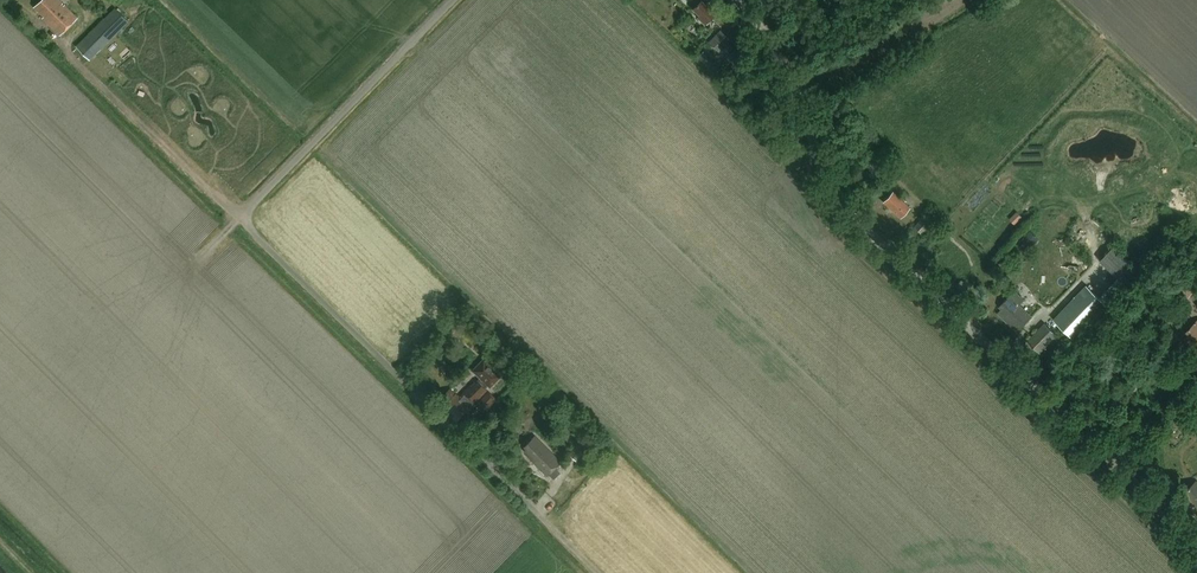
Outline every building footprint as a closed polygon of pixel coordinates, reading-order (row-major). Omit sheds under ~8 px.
[(77,18),(59,0),(41,0),(38,3),(41,6),(38,9),(46,17),(45,19),(60,34),(77,18)] [(701,3),(693,11),(700,17),(698,20),(707,29),(714,21),(720,27),(726,21),(716,12),(715,13),(707,5),(705,7),(701,3)] [(114,7),(76,45),(90,59),(128,21),(114,7)] [(718,51),(729,39),(719,29),(708,41),(718,51)] [(726,44),(720,51),(725,56),(726,55),(731,60),(737,55),(732,50),(726,44)] [(698,57),(709,67),(707,69),(713,75),(715,73),(720,67),(703,51),(698,57)] [(900,218),(910,208),(893,191),(883,201),(900,218)] [(929,225),(923,220),(921,218),(914,226),(922,233),(929,225)] [(1029,249),(1039,239),(1030,231),(1021,241),(1029,249)] [(1127,284),(1140,270),(1114,246),(1101,259),(1127,284)] [(1174,290),(1186,300),(1193,292),(1182,281),(1174,290)] [(1085,285),(1053,319),(1063,329),(1074,339),(1107,305),(1085,285)] [(1023,300),(1015,292),(1000,306),(1002,308),(998,312),(1017,331),(1033,315),(1021,303),(1023,300)] [(1045,323),(1028,341),(1041,353),(1063,329),(1053,319),(1047,326),(1045,323)] [(1185,333),(1188,336),(1185,339),(1196,351),(1196,321),(1185,333)] [(501,375),(483,358),(471,370),(489,387),(501,375)] [(443,402),(439,406),(446,412),(448,410),(454,415),(452,417),(456,422),(486,390),(475,380),(459,396),(450,388),(440,399),(443,402)] [(476,405),(483,412),(495,398),(488,392),(476,405)] [(535,435),(524,446),(526,449),(524,451),(529,456),(528,457),(546,476),(548,474),(551,477),(556,472),(554,469),(561,462),(535,435)] [(575,461),(588,449),(582,442),(569,454),(575,461)] [(1196,482),(1187,492),(1189,495),(1187,496),(1192,501),(1191,503),(1196,509),(1196,482)]
